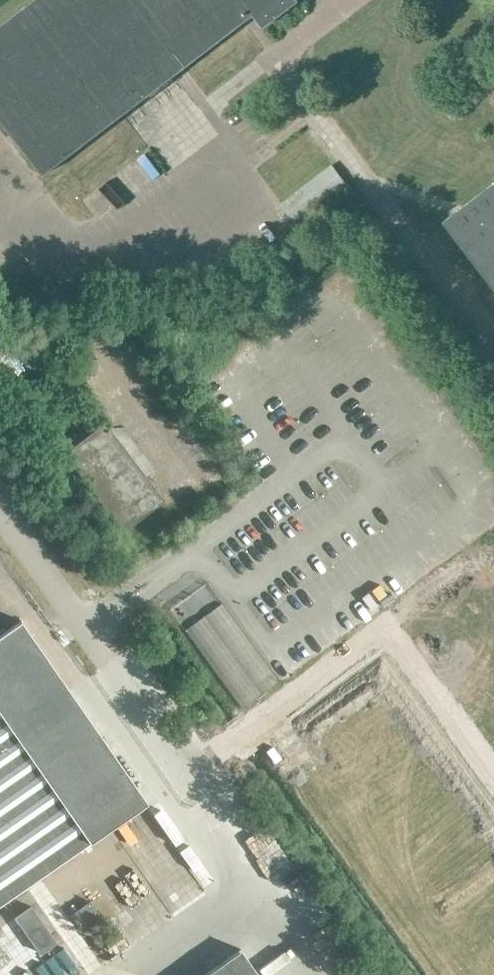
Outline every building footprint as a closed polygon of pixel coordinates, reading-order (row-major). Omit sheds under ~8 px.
[(0,26),(0,118),(44,175),(255,14),(265,27),(299,1),(299,0),(34,0),(0,26)] [(444,221),(493,286),(493,183),(444,221)] [(163,498),(103,421),(61,453),(121,531),(163,498)] [(89,842),(90,843),(147,803),(145,800),(21,621),(0,635),(0,903),(89,842)] [(69,913),(77,924),(97,911),(89,899),(69,913)] [(30,907),(14,919),(39,955),(55,942),(30,907)] [(239,948),(199,974),(258,974),(239,948)]
